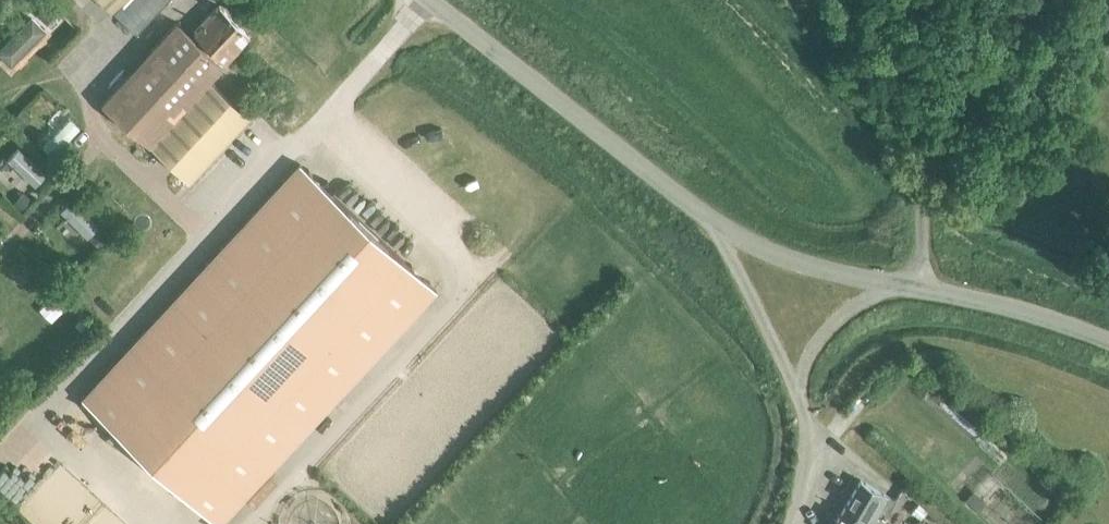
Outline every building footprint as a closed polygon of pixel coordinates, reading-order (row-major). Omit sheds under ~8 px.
[(135,37),(170,0),(96,0),(135,37)] [(194,34),(226,63),(251,36),(219,7),(194,34)] [(7,47),(17,56),(48,23),(39,14),(7,47)] [(152,146),(190,184),(251,117),(211,80),(224,66),(178,24),(105,104),(152,146)] [(302,164),(85,399),(220,523),(222,523),(439,290),(302,164)] [(879,523),(874,521),(883,507),(889,511),(895,502),(860,482),(836,523),(879,523)] [(911,518),(898,510),(890,523),(907,523),(911,518)]
